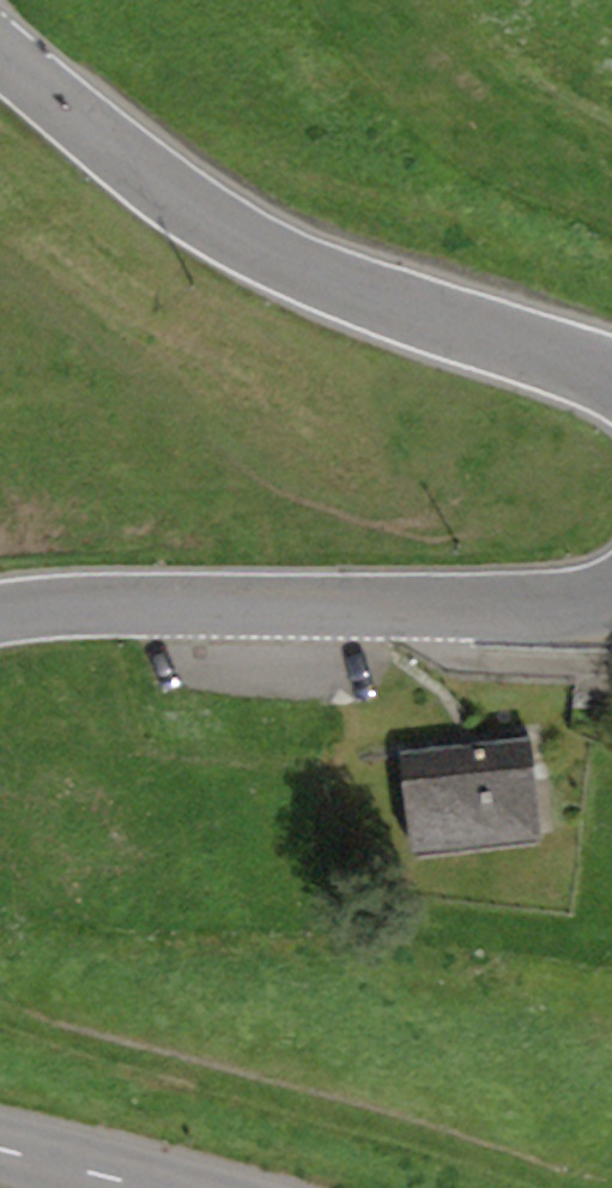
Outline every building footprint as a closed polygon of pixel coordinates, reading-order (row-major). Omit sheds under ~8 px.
[(574,832),(554,720),(427,742),(447,855),(574,832)]
